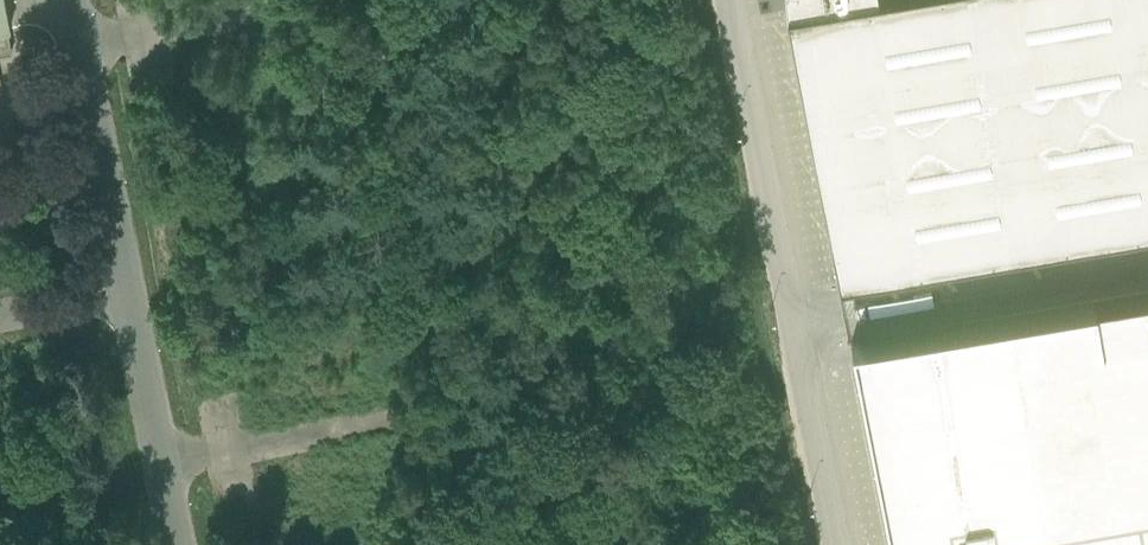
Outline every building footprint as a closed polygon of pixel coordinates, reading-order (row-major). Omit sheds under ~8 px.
[(11,53),(7,30),(9,30),(9,29),(4,0),(0,0),(0,55),(11,53)] [(784,1),(785,7),(786,11),(815,162),(839,283),(933,267),(1147,230),(1147,0),(784,0),(784,1)] [(851,343),(890,544),(1147,544),(1147,293),(851,343)]
